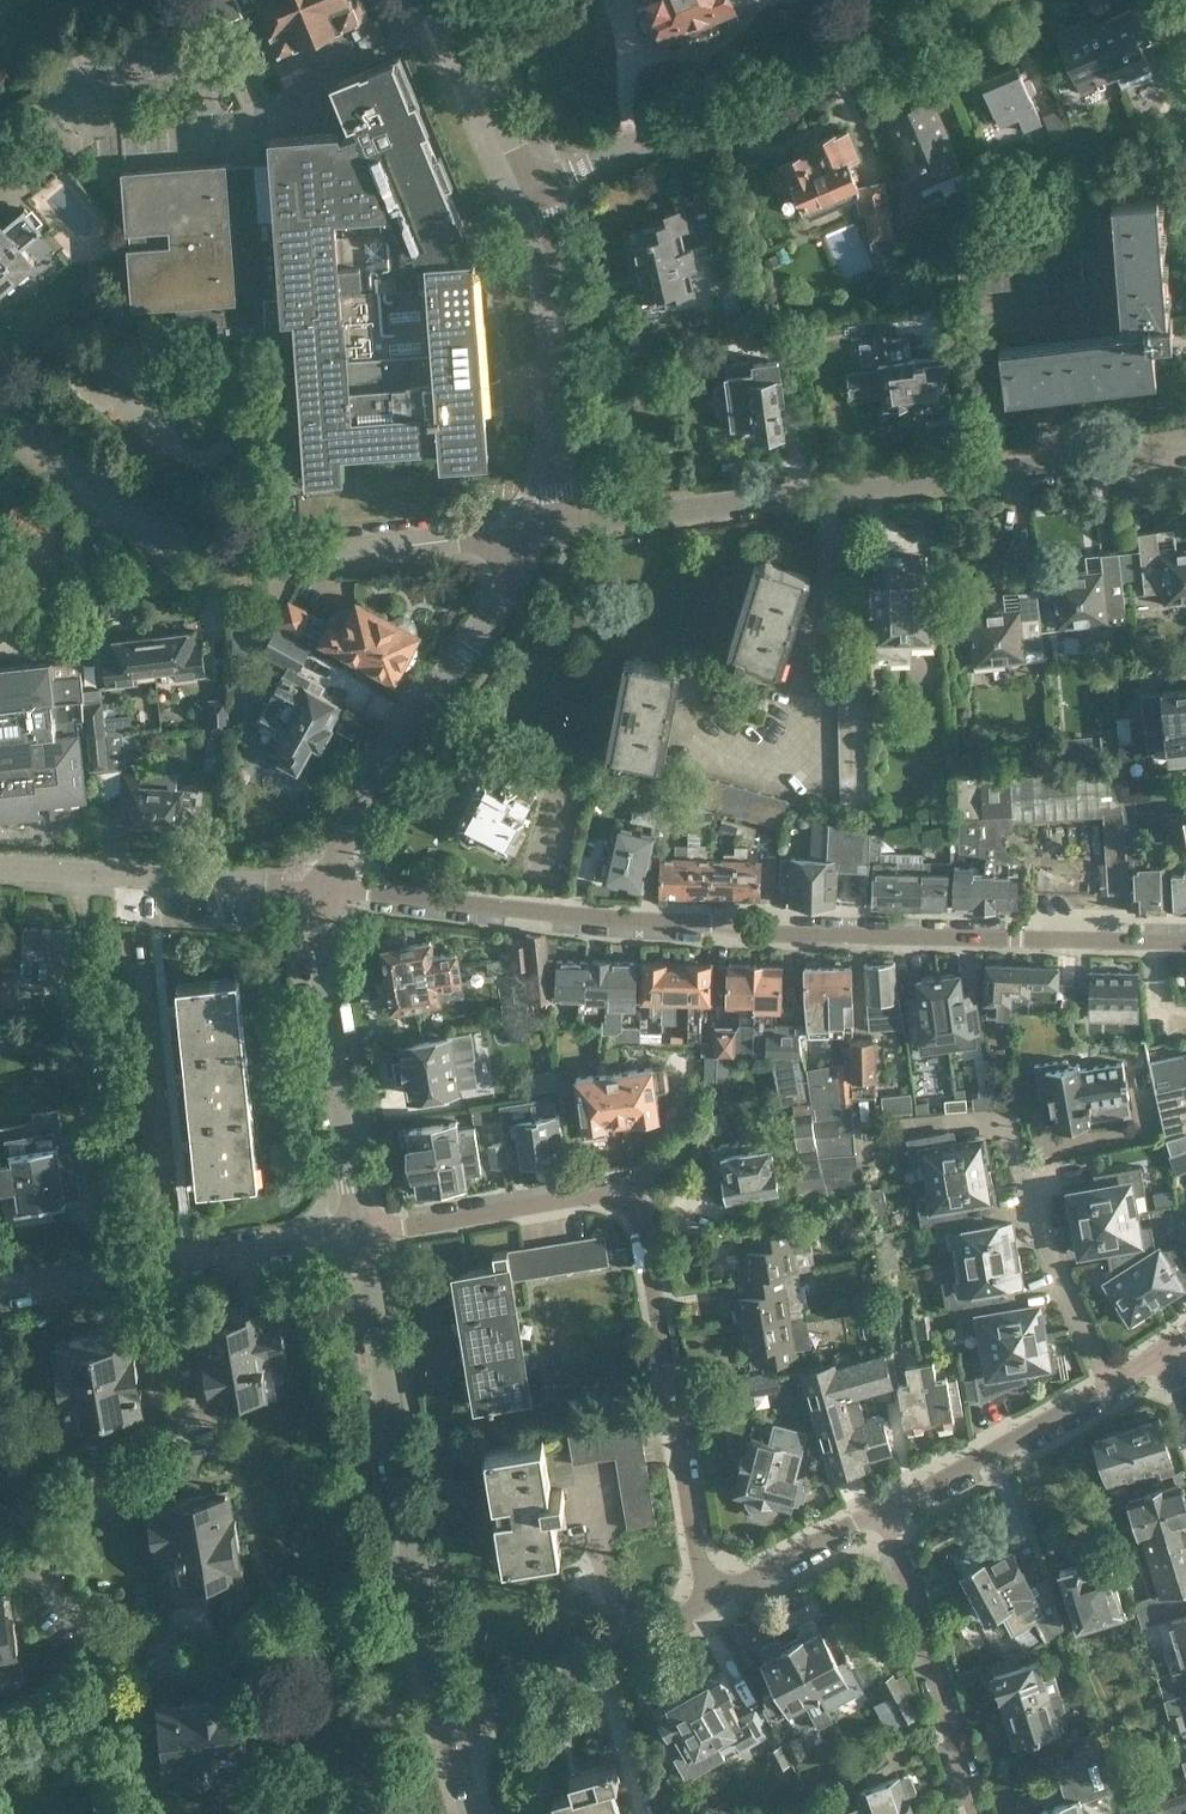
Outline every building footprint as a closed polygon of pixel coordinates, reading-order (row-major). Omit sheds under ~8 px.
[(222,38),(254,25),(248,10),(251,8),(262,36),(271,32),(280,54),(370,17),(363,0),(206,0),(222,38)] [(667,30),(686,22),(692,36),(698,34),(701,40),(716,33),(713,27),(720,25),(714,10),(732,3),(730,0),(654,0),(658,10),(652,13),(650,19),(653,27),(659,29),(665,27),(667,30)] [(1136,4),(1096,21),(1123,84),(1153,71),(1141,44),(1152,39),(1136,4)] [(1081,90),(1118,74),(1093,15),(1063,29),(1071,47),(1064,51),(1081,90)] [(246,153),(124,161),(129,223),(172,219),(173,234),(130,237),(135,299),(156,297),(179,296),(180,312),(218,309),(220,325),(216,326),(216,328),(269,324),(291,323),(291,321),(287,321),(286,308),(298,308),(309,467),(327,465),(343,464),(341,441),(441,434),(442,449),(489,446),(475,248),(456,250),(450,235),(446,225),(465,218),(398,53),(343,75),(364,126),(346,134),(341,123),(271,126),(272,151),(246,153)] [(1033,80),(1026,83),(1018,63),(981,80),(1001,126),(1020,118),(1026,131),(1043,124),(1031,94),(1037,91),(1033,80)] [(953,153),(931,100),(915,107),(915,108),(892,118),(891,117),(889,118),(912,171),(912,170),(920,189),(962,170),(955,152),(953,153)] [(1055,142),(1071,135),(1060,109),(1044,116),(1055,142)] [(860,156),(848,127),(817,141),(815,138),(794,147),(799,156),(775,166),(772,174),(776,185),(784,188),(787,186),(788,188),(797,184),(805,203),(808,202),(812,213),(819,215),(833,209),(833,208),(858,197),(862,213),(865,212),(867,214),(874,246),(893,241),(887,214),(891,213),(884,181),(858,187),(847,162),(860,156)] [(1055,158),(1072,156),(1071,143),(1053,145),(1055,158)] [(1155,356),(1171,354),(1169,337),(1175,337),(1173,316),(1168,316),(1159,195),(1114,199),(1124,332),(1003,347),(1008,392),(1158,374),(1155,356)] [(0,223),(0,292),(35,262),(21,245),(42,227),(24,205),(2,223),(1,222),(0,223)] [(665,254),(686,250),(682,231),(688,230),(684,209),(665,213),(666,217),(647,221),(648,226),(625,231),(633,265),(661,259),(660,256),(665,255),(665,254)] [(661,259),(633,265),(640,300),(668,294),(669,300),(696,294),(691,271),(698,270),(693,248),(686,250),(665,254),(665,255),(660,256),(661,259)] [(1066,251),(1070,280),(1083,278),(1082,249),(1066,251)] [(1056,281),(1070,280),(1066,251),(1052,252),(1056,281)] [(1042,283),(1056,281),(1052,252),(1038,254),(1042,283)] [(1028,284),(1042,283),(1038,254),(1025,255),(1028,284)] [(1011,257),(1014,286),(1028,284),(1025,255),(1011,257)] [(1000,287),(1014,286),(1011,257),(997,258),(1000,287)] [(986,289),(1000,287),(997,258),(983,260),(986,289)] [(972,291),(986,289),(983,260),(969,261),(972,291)] [(958,292),(972,291),(969,261),(956,263),(958,292)] [(790,325),(764,329),(766,351),(767,351),(793,347),(790,325)] [(893,337),(891,326),(876,328),(877,341),(861,343),(864,364),(873,363),(873,368),(848,371),(851,395),(884,390),(886,406),(915,402),(916,409),(932,407),(931,399),(951,397),(946,353),(913,357),(910,335),(893,337)] [(781,398),(785,398),(783,376),(781,377),(779,359),(755,362),(756,371),(751,372),(750,360),(727,363),(729,374),(727,375),(728,384),(719,386),(715,390),(718,413),(723,415),(732,414),(734,424),(756,421),(757,434),(785,431),(781,398)] [(1146,594),(1163,592),(1164,605),(1185,603),(1185,548),(1161,551),(1158,529),(1139,531),(1146,594)] [(1045,648),(1080,644),(1078,625),(1111,621),(1128,620),(1127,612),(1120,550),(1101,553),(1103,569),(1051,575),(1058,628),(1043,629),(1045,648)] [(930,610),(928,563),(928,555),(878,556),(880,625),(874,625),(875,659),(892,658),(892,664),(916,663),(915,647),(939,646),(938,610),(930,610)] [(798,610),(793,609),(804,572),(771,562),(772,560),(765,558),(764,560),(761,559),(732,653),(733,653),(732,656),(742,659),(743,656),(775,666),(787,629),(792,631),(798,610)] [(974,666),(1028,660),(1047,658),(1045,648),(1043,629),(1039,588),(1019,590),(1021,607),(968,613),(974,666)] [(333,613),(327,620),(290,600),(280,620),(299,630),(302,625),(394,676),(418,633),(358,601),(354,609),(344,608),(333,613)] [(250,612),(236,635),(263,650),(276,627),(250,612)] [(312,646),(276,626),(262,653),(288,667),(284,673),(283,673),(274,690),(270,687),(261,703),(265,706),(256,721),(277,733),(270,745),(283,752),(279,758),(298,769),(314,741),(321,745),(332,726),(326,723),(338,703),(321,693),(325,685),(298,670),(312,646)] [(151,634),(155,666),(174,664),(175,676),(206,672),(202,640),(196,641),(195,629),(151,634)] [(155,666),(151,634),(109,639),(110,651),(103,652),(106,684),(137,680),(135,668),(155,666)] [(669,725),(673,704),(668,703),(675,665),(641,659),(641,657),(633,655),(633,657),(630,657),(611,753),(615,754),(615,756),(622,757),(623,756),(657,762),(664,724),(669,725)] [(837,677),(866,676),(865,662),(837,663),(837,677)] [(0,670),(0,817),(40,813),(39,803),(51,802),(53,817),(89,813),(79,719),(82,718),(76,663),(47,666),(47,665),(0,670)] [(837,692),(866,691),(866,676),(837,677),(837,692)] [(1185,722),(1185,688),(1164,690),(1165,705),(1143,707),(1145,726),(1185,722)] [(866,691),(837,692),(838,706),(866,705),(866,691)] [(211,730),(229,730),(228,697),(209,698),(211,730)] [(108,733),(105,706),(104,699),(87,701),(90,734),(108,733)] [(838,720),(867,720),(866,705),(838,706),(838,720)] [(1118,729),(1131,728),(1130,715),(1117,717),(1118,729)] [(867,720),(838,720),(839,735),(867,734),(867,720)] [(1145,726),(1147,746),(1169,743),(1170,758),(1185,756),(1185,722),(1145,726)] [(1131,728),(1118,729),(1119,742),(1132,741),(1131,728)] [(122,733),(123,733),(122,732),(108,733),(90,734),(93,769),(126,765),(122,733)] [(1120,757),(1117,732),(1102,734),(1104,759),(1120,757)] [(839,749),(868,748),(867,734),(839,735),(839,749)] [(1093,735),(1065,737),(1067,762),(1096,760),(1093,735)] [(839,763),(868,763),(868,748),(839,749),(839,763)] [(868,763),(839,763),(840,778),(868,777),(868,763)] [(585,782),(588,772),(560,765),(558,773),(585,782)] [(534,795),(538,788),(509,772),(507,776),(506,775),(504,778),(485,767),(484,769),(482,769),(475,770),(471,778),(472,784),(475,785),(474,788),(476,789),(470,800),(472,801),(461,822),(464,823),(459,831),(461,838),(469,842),(477,839),(481,833),(515,851),(527,830),(520,827),(527,815),(525,814),(535,796),(534,795)] [(1122,811),(1121,769),(1012,776),(1011,773),(956,776),(959,850),(986,856),(998,858),(1013,862),(1014,862),(1016,857),(1001,838),(1014,829),(1015,829),(1015,822),(1104,815),(1107,864),(1100,864),(1101,894),(1129,892),(1127,857),(1126,842),(1124,811),(1122,811)] [(194,816),(194,814),(191,806),(180,804),(181,788),(142,786),(142,775),(126,774),(124,819),(186,822),(191,821),(194,816)] [(711,806),(718,779),(704,775),(696,802),(711,806)] [(840,792),(869,791),(868,777),(840,778),(840,792)] [(724,810),(732,783),(718,779),(711,806),(724,810)] [(738,814),(746,786),(732,783),(724,810),(738,814)] [(752,818),(760,790),(746,786),(738,814),(752,818)] [(766,822),(774,794),(760,790),(752,818),(766,822)] [(869,791),(840,792),(841,807),(869,806),(869,791)] [(774,794),(766,822),(780,825),(787,798),(774,794)] [(1126,842),(1139,841),(1137,811),(1136,795),(1136,794),(1124,795),(1124,811),(1126,842)] [(1136,795),(1137,811),(1153,810),(1152,794),(1136,795)] [(672,798),(669,809),(675,811),(687,814),(690,803),(672,798)] [(690,803),(687,814),(706,819),(709,808),(690,803)] [(871,812),(871,830),(884,833),(884,812),(871,812)] [(737,832),(740,821),(723,816),(720,828),(737,832)] [(740,821),(737,832),(755,837),(758,826),(740,821)] [(820,857),(796,857),(792,857),(791,903),(835,904),(836,868),(870,870),(871,846),(871,830),(829,821),(828,857),(820,857)] [(645,889),(657,833),(617,824),(605,880),(645,889)] [(1148,841),(1139,841),(1126,842),(1127,857),(1129,892),(1130,910),(1167,911),(1166,865),(1150,865),(1148,841)] [(688,844),(677,844),(676,855),(663,854),(661,891),(687,892),(688,844)] [(710,893),(711,856),(699,855),(700,845),(688,844),(687,892),(710,893)] [(736,845),(736,851),(735,894),(760,895),(761,885),(776,885),(777,855),(762,855),(761,857),(747,857),(748,846),(736,845)] [(898,905),(900,852),(882,851),(882,846),(871,846),(870,870),(875,870),(874,905),(898,905)] [(711,856),(710,893),(735,894),(736,851),(726,851),(725,856),(711,856)] [(900,851),(900,852),(898,905),(922,906),(923,860),(923,852),(900,851)] [(978,867),(973,867),(972,906),(994,906),(995,872),(997,872),(998,858),(986,856),(985,872),(978,872),(978,867)] [(1013,862),(998,858),(997,872),(995,872),(994,906),(1017,907),(1018,873),(1009,872),(1010,866),(1013,866),(1013,862)] [(923,860),(922,906),(946,906),(947,861),(923,860)] [(972,906),(973,867),(973,865),(955,865),(954,905),(972,906)] [(1185,868),(1185,872),(1173,872),(1174,911),(1185,911),(1185,868)] [(24,970),(24,989),(75,992),(75,989),(76,976),(77,946),(69,946),(70,930),(26,928),(24,970)] [(526,935),(529,965),(533,1001),(552,999),(546,936),(545,936),(545,933),(525,931),(526,935)] [(408,943),(406,933),(385,937),(387,947),(385,948),(390,976),(459,965),(457,951),(433,955),(431,939),(408,943)] [(513,951),(515,967),(529,965),(526,935),(511,937),(513,950),(513,951)] [(502,968),(515,967),(513,951),(513,950),(500,952),(501,958),(502,968)] [(585,998),(580,998),(579,1008),(597,1009),(598,998),(607,999),(610,999),(611,958),(592,957),(592,959),(586,959),(585,998)] [(488,971),(502,968),(501,958),(487,960),(488,971)] [(585,998),(586,959),(557,958),(556,997),(580,998),(585,998)] [(634,1005),(635,960),(611,958),(610,999),(607,999),(606,1019),(603,1019),(603,1031),(617,1031),(617,1041),(640,1041),(640,1028),(639,1026),(620,1026),(621,1012),(634,1012),(634,1005)] [(831,1022),(829,964),(829,958),(806,959),(807,1000),(809,1027),(810,1035),(833,1035),(832,1030),(831,1022)] [(667,979),(668,963),(668,960),(642,959),(640,1000),(651,1000),(650,1013),(662,1014),(663,979),(667,979)] [(835,964),(829,964),(831,1022),(832,1030),(846,1029),(845,999),(854,999),(852,963),(847,960),(838,960),(835,964)] [(901,1012),(900,995),(896,996),(894,960),(865,962),(869,1022),(881,1022),(880,1012),(901,1012)] [(711,1001),(713,962),(687,961),(687,963),(686,980),(689,980),(688,1001),(688,1014),(688,1036),(701,1036),(703,1001),(711,1001)] [(754,1006),(768,1006),(781,1007),(782,965),(762,964),(762,962),(755,963),(754,1006)] [(1009,990),(1011,963),(988,962),(986,999),(999,1000),(997,1025),(1009,1026),(1010,1010),(1011,990),(1009,990)] [(663,979),(662,1014),(674,1014),(674,1000),(688,1001),(689,980),(686,980),(687,963),(668,963),(667,979),(663,979)] [(752,1028),(753,1028),(754,1006),(755,963),(728,963),(727,1005),(740,1005),(740,1022),(736,1028),(752,1028)] [(1074,996),(1075,983),(1058,982),(1059,965),(1011,963),(1009,990),(1011,990),(1010,1010),(1028,1011),(1029,995),(1057,997),(1057,995),(1074,996)] [(459,965),(390,976),(394,1005),(397,1004),(398,1013),(420,1010),(418,1000),(440,997),(441,999),(465,995),(462,977),(461,978),(459,965)] [(19,967),(3,967),(3,1010),(19,1010),(19,967)] [(1091,970),(1090,1006),(1120,1006),(1119,1018),(1138,1019),(1139,971),(1091,970)] [(937,1045),(939,974),(919,974),(919,987),(909,987),(908,1044),(937,1045)] [(971,976),(939,974),(937,1045),(937,1047),(975,1049),(978,991),(970,990),(971,976)] [(200,1186),(259,1180),(238,976),(179,983),(200,1186)] [(75,989),(75,992),(75,1000),(74,1009),(73,1030),(67,1029),(66,1056),(92,1057),(93,1062),(109,1059),(104,1031),(102,1030),(96,990),(75,989)] [(64,1009),(74,1009),(75,1000),(64,1000),(64,1009)] [(640,1028),(640,1041),(662,1042),(662,1029),(641,1029),(640,1028)] [(752,1028),(736,1028),(714,1028),(714,1055),(752,1056),(753,1037),(753,1028),(752,1028)] [(617,1045),(617,1041),(617,1031),(603,1031),(603,1044),(617,1045)] [(463,1034),(462,1032),(404,1042),(406,1056),(393,1058),(397,1081),(410,1079),(412,1093),(472,1083),(469,1065),(468,1065),(467,1061),(459,1062),(459,1058),(476,1055),(472,1033),(463,1034)] [(805,1057),(801,1034),(767,1033),(766,1056),(775,1056),(805,1057)] [(17,1054),(32,1055),(32,1038),(17,1038),(17,1054)] [(853,1096),(854,1096),(877,1095),(875,1038),(850,1039),(852,1075),(853,1096)] [(1159,1091),(1179,1086),(1170,1043),(1148,1047),(1159,1091)] [(618,1070),(617,1045),(603,1044),(603,1046),(598,1046),(599,1073),(602,1072),(606,1092),(622,1089),(626,1091),(628,1119),(636,1118),(644,1124),(654,1122),(659,1115),(655,1090),(669,1088),(666,1064),(618,1070)] [(806,1067),(805,1057),(775,1056),(783,1102),(787,1102),(793,1103),(803,1170),(797,1171),(801,1202),(829,1195),(829,1194),(815,1117),(807,1067),(806,1067)] [(1066,1058),(1033,1064),(1039,1097),(1049,1096),(1051,1108),(1052,1108),(1055,1127),(1088,1121),(1084,1104),(1127,1096),(1124,1081),(1126,1081),(1125,1075),(1123,1075),(1120,1060),(1078,1068),(1077,1062),(1067,1064),(1066,1058)] [(815,1117),(854,1115),(853,1104),(854,1104),(854,1102),(842,1102),(838,1077),(835,1063),(807,1067),(815,1117)] [(534,1090),(561,1087),(559,1070),(532,1073),(534,1090)] [(602,1072),(599,1073),(577,1076),(583,1125),(587,1124),(589,1138),(608,1136),(607,1122),(628,1119),(626,1091),(622,1089),(606,1092),(602,1072)] [(853,1096),(852,1075),(838,1077),(842,1102),(854,1102),(854,1096),(853,1096)] [(1179,1086),(1159,1091),(1170,1136),(1185,1132),(1185,1084),(1179,1086)] [(895,1114),(917,1112),(917,1109),(913,1086),(890,1089),(895,1114)] [(1023,1105),(1020,1088),(1002,1092),(1005,1107),(1023,1105)] [(528,1117),(526,1101),(500,1105),(502,1119),(504,1126),(506,1141),(507,1148),(520,1146),(523,1162),(566,1156),(559,1113),(528,1117)] [(475,1122),(502,1119),(500,1105),(473,1110),(475,1122)] [(830,1193),(849,1189),(861,1186),(854,1119),(854,1115),(815,1117),(829,1194),(830,1193)] [(409,1158),(479,1146),(475,1126),(459,1129),(457,1119),(400,1129),(402,1142),(410,1145),(409,1158)] [(95,1129),(77,1132),(85,1181),(103,1178),(95,1129)] [(0,1164),(0,1188),(14,1185),(18,1209),(66,1200),(65,1198),(80,1195),(77,1175),(72,1176),(68,1152),(55,1154),(51,1131),(5,1139),(9,1162),(0,1164)] [(927,1178),(986,1168),(981,1139),(947,1145),(944,1131),(906,1138),(910,1165),(925,1162),(927,1178)] [(1185,1147),(1185,1132),(1170,1136),(1166,1137),(1171,1152),(1185,1147)] [(775,1164),(790,1162),(787,1144),(771,1146),(771,1144),(751,1147),(749,1139),(710,1145),(714,1169),(723,1167),(729,1196),(779,1187),(775,1164)] [(506,1141),(493,1143),(488,1144),(492,1166),(509,1163),(507,1148),(506,1141)] [(479,1146),(409,1158),(414,1172),(407,1177),(410,1192),(467,1182),(465,1170),(482,1168),(479,1146)] [(1171,1152),(1178,1170),(1185,1167),(1185,1147),(1171,1152)] [(1072,1222),(1134,1211),(1131,1194),(1145,1192),(1140,1164),(1101,1171),(1104,1185),(1070,1192),(1072,1203),(1069,1204),(1072,1222)] [(986,1168),(927,1178),(930,1195),(916,1197),(921,1222),(959,1216),(957,1203),(991,1198),(989,1186),(992,1186),(989,1170),(986,1171),(986,1168)] [(1137,1226),(1134,1211),(1072,1222),(1075,1239),(1078,1238),(1081,1250),(1114,1244),(1117,1258),(1156,1251),(1155,1249),(1151,1224),(1137,1226)] [(959,1216),(921,1222),(921,1224),(935,1222),(940,1248),(954,1245),(956,1260),(1017,1250),(1015,1233),(1011,1234),(1009,1222),(976,1227),(973,1214),(959,1216)] [(782,1274),(799,1271),(816,1267),(813,1247),(809,1221),(754,1230),(757,1246),(743,1248),(748,1277),(782,1271),(782,1274)] [(593,1237),(598,1265),(608,1263),(604,1235),(593,1237)] [(584,1267),(598,1265),(593,1237),(579,1239),(584,1267)] [(570,1269),(584,1267),(579,1239),(565,1242),(570,1269)] [(555,1272),(570,1269),(565,1242),(551,1244),(555,1272)] [(541,1274),(555,1272),(551,1244),(537,1246),(541,1274)] [(527,1276),(541,1274),(537,1246),(522,1249),(527,1276)] [(1117,1258),(1119,1274),(1108,1281),(1124,1306),(1121,1308),(1130,1321),(1143,1313),(1141,1310),(1181,1285),(1181,1284),(1185,1281),(1185,1265),(1174,1246),(1155,1249),(1156,1251),(1117,1258)] [(513,1279),(527,1276),(522,1249),(509,1251),(508,1249),(494,1251),(497,1265),(457,1271),(479,1405),(492,1403),(492,1407),(496,1406),(495,1402),(532,1396),(513,1279)] [(1017,1250),(956,1260),(959,1277),(945,1280),(950,1305),(988,1298),(986,1286),(1019,1280),(1017,1269),(1020,1268),(1017,1250)] [(806,1311),(799,1271),(782,1274),(782,1271),(748,1277),(733,1280),(740,1322),(806,1311)] [(1002,1296),(988,1298),(950,1305),(950,1307),(964,1304),(969,1330),(983,1328),(985,1343),(1046,1333),(1043,1316),(1040,1316),(1038,1304),(1004,1310),(1002,1296)] [(760,1347),(763,1363),(796,1357),(795,1349),(812,1346),(806,1311),(740,1322),(744,1349),(760,1347)] [(214,1396),(250,1390),(262,1388),(260,1371),(283,1368),(273,1313),(202,1323),(214,1396)] [(115,1339),(113,1329),(73,1336),(75,1346),(58,1348),(70,1419),(141,1408),(130,1336),(115,1339)] [(1046,1333),(985,1343),(989,1371),(975,1373),(979,1401),(1016,1384),(1026,1380),(1024,1367),(1035,1365),(1036,1368),(1051,1366),(1046,1333)] [(846,1400),(859,1396),(858,1391),(898,1380),(893,1350),(835,1366),(834,1360),(802,1369),(833,1476),(865,1467),(862,1458),(861,1458),(852,1424),(853,1424),(846,1400)] [(933,1356),(920,1359),(923,1376),(920,1376),(922,1389),(927,1388),(929,1401),(927,1402),(931,1424),(938,1422),(939,1427),(953,1425),(953,1420),(955,1420),(955,1415),(964,1414),(958,1376),(949,1377),(948,1376),(937,1377),(933,1356)] [(920,1359),(906,1361),(909,1383),(898,1384),(905,1428),(909,1427),(910,1432),(924,1430),(923,1425),(931,1424),(927,1402),(929,1401),(927,1388),(922,1389),(920,1376),(923,1376),(920,1359)] [(751,1393),(781,1388),(778,1371),(749,1376),(751,1393)] [(866,1420),(859,1396),(846,1400),(853,1424),(852,1424),(861,1458),(862,1458),(892,1449),(883,1415),(866,1420)] [(1158,1420),(1126,1430),(1140,1473),(1158,1467),(1161,1478),(1175,1473),(1158,1420)] [(613,1442),(643,1437),(640,1422),(611,1427),(613,1442)] [(752,1436),(737,1487),(749,1490),(746,1500),(751,1508),(755,1509),(754,1513),(764,1516),(765,1512),(769,1512),(777,1508),(779,1499),(790,1502),(796,1478),(795,1478),(808,1432),(774,1423),(770,1441),(752,1436)] [(616,1456),(613,1442),(611,1427),(597,1430),(601,1458),(616,1456)] [(587,1461),(601,1458),(597,1430),(582,1432),(587,1461)] [(1140,1473),(1126,1430),(1094,1440),(1111,1493),(1125,1489),(1122,1479),(1140,1473)] [(573,1463),(587,1461),(582,1432),(568,1435),(573,1463)] [(616,1456),(645,1451),(643,1437),(613,1442),(616,1456)] [(554,1504),(565,1502),(563,1489),(552,1490),(543,1439),(486,1448),(494,1498),(499,1497),(501,1511),(497,1512),(505,1561),(562,1551),(554,1504)] [(645,1451),(616,1456),(618,1470),(648,1465),(645,1451)] [(648,1465),(618,1470),(620,1484),(650,1479),(648,1465)] [(650,1479),(620,1484),(623,1499),(652,1493),(650,1479)] [(1185,1587),(1185,1504),(1179,1483),(1161,1489),(1160,1488),(1147,1492),(1148,1493),(1128,1499),(1159,1596),(1185,1587)] [(166,1579),(201,1573),(237,1567),(229,1521),(231,1521),(226,1493),(199,1498),(199,1500),(154,1508),(166,1579)] [(652,1493),(623,1499),(625,1513),(655,1508),(652,1493)] [(655,1508),(625,1513),(628,1527),(657,1522),(655,1508)] [(1034,1590),(1012,1549),(986,1563),(983,1560),(978,1550),(961,1559),(966,1569),(964,1570),(978,1595),(974,1598),(972,1604),(978,1615),(984,1617),(996,1609),(1000,1617),(1004,1615),(1013,1632),(1037,1619),(1047,1638),(1063,1629),(1049,1582),(1034,1590)] [(1139,1549),(1121,1553),(1142,1627),(1157,1623),(1161,1622),(1145,1572),(1139,1549)] [(1124,1610),(1107,1555),(1103,1552),(1088,1556),(1087,1562),(1060,1570),(1077,1626),(1118,1613),(1120,1620),(1137,1614),(1136,1607),(1124,1610)] [(17,1669),(7,1623),(9,1622),(4,1596),(0,1597),(0,1672),(17,1669)] [(1161,1622),(1157,1623),(1172,1673),(1185,1669),(1185,1614),(1161,1622)] [(833,1720),(834,1719),(846,1713),(831,1684),(846,1676),(816,1621),(812,1620),(799,1627),(799,1633),(790,1638),(826,1707),(833,1720)] [(833,1720),(826,1707),(790,1638),(781,1643),(779,1641),(776,1639),(763,1647),(762,1651),(780,1685),(764,1694),(773,1711),(775,1710),(778,1712),(786,1708),(787,1704),(789,1703),(790,1705),(804,1698),(812,1714),(819,1727),(833,1720)] [(1006,1706),(1061,1689),(1056,1674),(1043,1678),(1038,1660),(992,1674),(998,1696),(1002,1695),(1006,1706)] [(735,1707),(729,1698),(737,1694),(723,1670),(705,1680),(707,1683),(689,1693),(716,1739),(733,1729),(742,1743),(757,1734),(765,1749),(778,1742),(761,1711),(749,1718),(740,1703),(735,1707)] [(902,1721),(916,1714),(894,1673),(881,1680),(902,1721)] [(1061,1689),(1006,1706),(1016,1743),(1037,1737),(1038,1741),(1060,1735),(1053,1713),(1067,1709),(1061,1689)] [(716,1739),(689,1693),(672,1703),(670,1701),(653,1711),(666,1734),(673,1730),(686,1753),(680,1757),(688,1772),(705,1762),(698,1749),(716,1739)] [(1185,1713),(1185,1693),(1164,1699),(1169,1717),(1185,1713)] [(242,1769),(232,1698),(186,1705),(186,1703),(159,1707),(163,1732),(165,1732),(172,1780),(242,1769)] [(1169,1717),(1174,1733),(1185,1730),(1185,1716),(1185,1713),(1169,1717)] [(1114,1782),(1139,1774),(1131,1747),(1124,1723),(1099,1730),(1106,1755),(1114,1782)] [(1087,1756),(1088,1756),(1100,1752),(1102,1750),(1096,1732),(1073,1740),(1079,1759),(1087,1756)] [(782,1743),(792,1762),(806,1755),(796,1736),(782,1743)] [(775,1770),(792,1762),(782,1743),(766,1751),(775,1770)] [(1167,1764),(1181,1759),(1177,1745),(1163,1749),(1167,1764)] [(1088,1756),(1087,1756),(1079,1759),(1056,1766),(1067,1802),(1036,1812),(1035,1813),(1084,1813),(1079,1799),(1111,1790),(1100,1752),(1088,1756)] [(564,1813),(615,1813),(605,1782),(619,1778),(613,1761),(569,1774),(574,1790),(558,1795),(564,1813)] [(911,1800),(908,1793),(914,1791),(917,1786),(913,1775),(909,1773),(901,1776),(900,1774),(857,1789),(861,1800),(832,1811),(833,1813),(871,1813),(911,1800)] [(1174,1800),(1179,1813),(1185,1813),(1185,1796),(1174,1800)] [(871,1813),(915,1813),(911,1800),(871,1813)] [(679,1807),(676,1801),(660,1810),(663,1813),(683,1813),(679,1807)]
